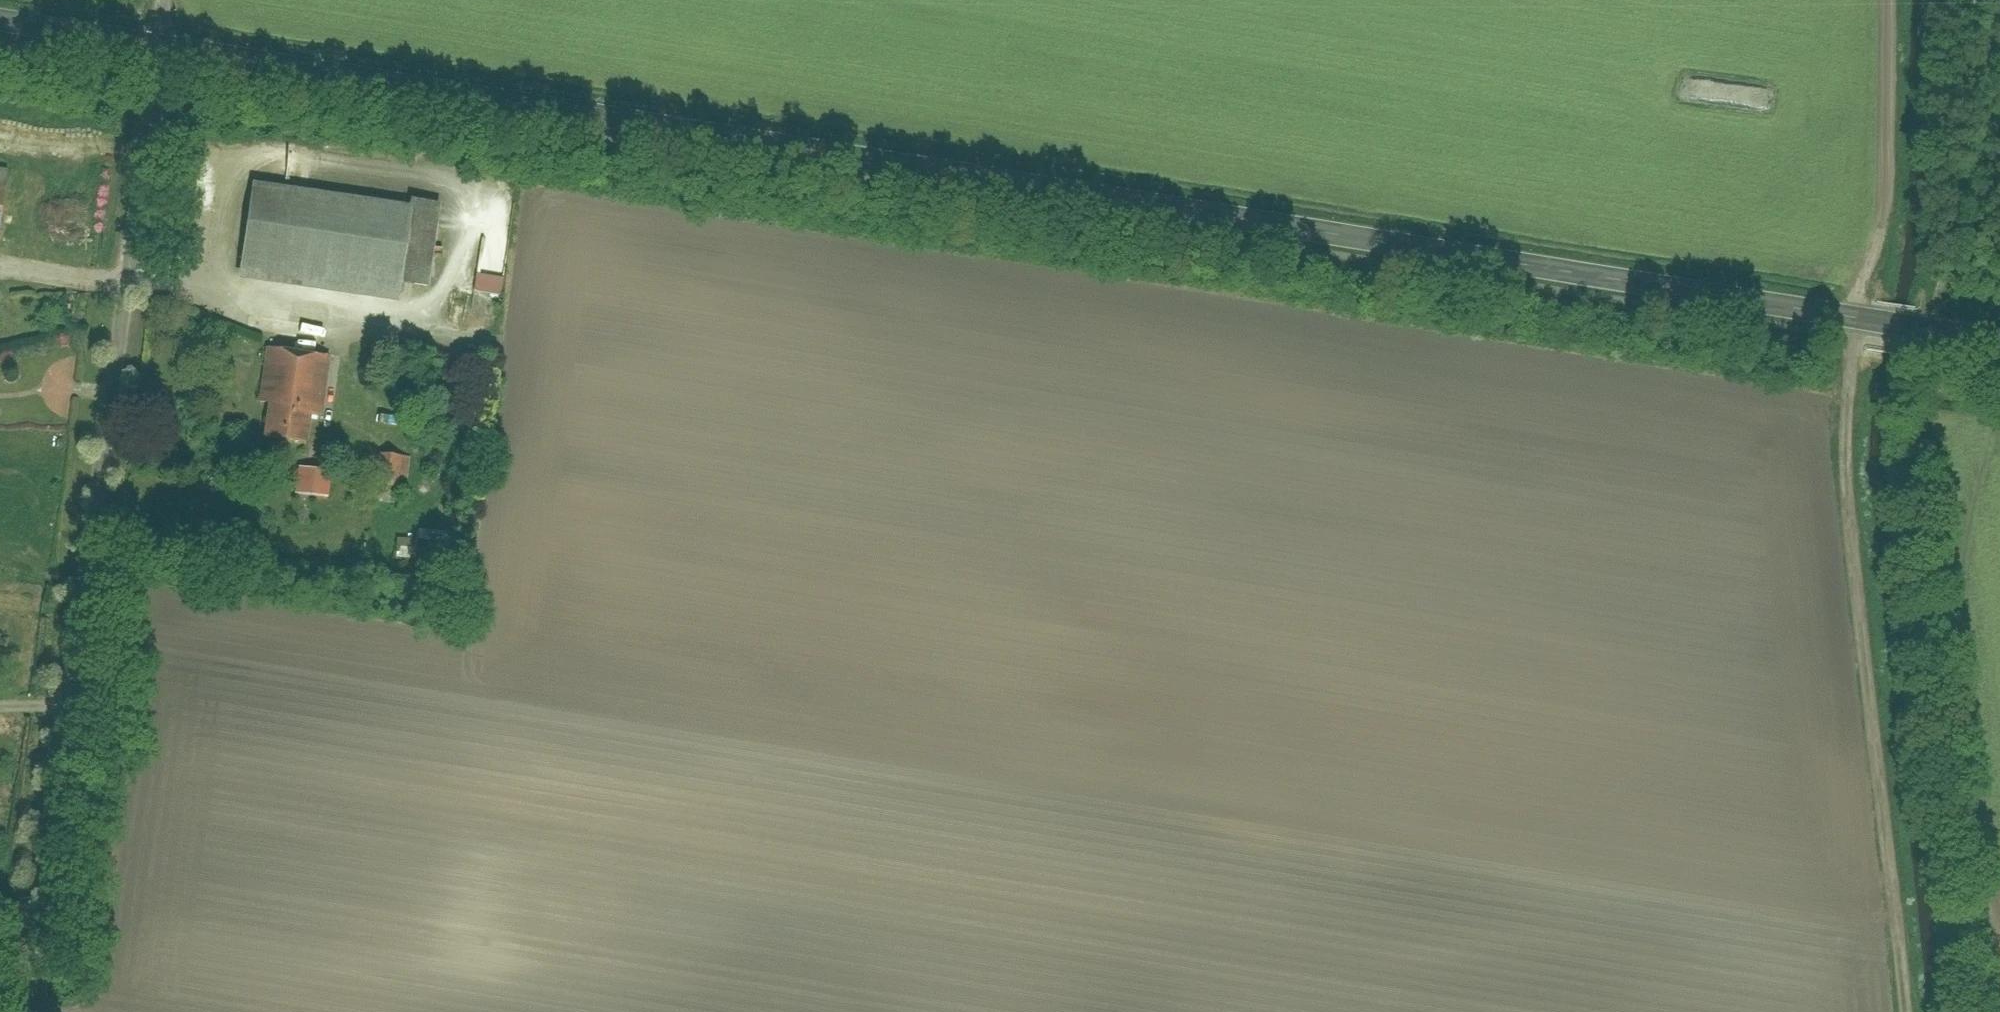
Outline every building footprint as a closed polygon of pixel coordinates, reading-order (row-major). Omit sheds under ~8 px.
[(236,279),(393,303),(396,285),(428,289),(441,204),(407,199),(406,207),(250,183),(236,279)] [(505,304),(508,285),(481,280),(477,298),(505,304)] [(303,444),(308,413),(319,415),(328,357),(260,346),(250,406),(262,408),(257,437),(303,444)] [(301,495),(336,496),(336,469),(302,468),(301,495)]
